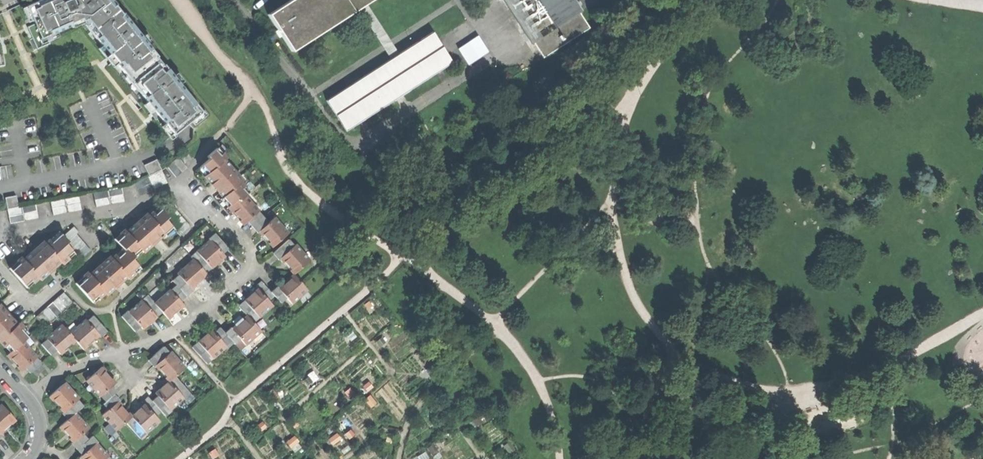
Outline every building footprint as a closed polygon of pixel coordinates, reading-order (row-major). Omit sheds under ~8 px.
[(119,9),(112,0),(39,0),(25,6),(32,21),(34,21),(35,23),(27,27),(37,49),(50,43),(49,42),(47,36),(72,25),(71,23),(80,18),(85,25),(88,22),(94,29),(119,9)] [(269,14),(292,51),(359,8),(366,3),(371,0),(291,0),(269,14)] [(543,57),(589,28),(580,13),(581,11),(574,0),(506,0),(543,57)] [(359,8),(391,58),(398,53),(366,3),(359,8)] [(119,9),(94,29),(99,36),(96,38),(112,58),(126,76),(130,74),(135,80),(159,61),(156,57),(157,56),(136,30),(134,32),(130,27),(132,25),(119,9)] [(391,58),(327,100),(346,130),(452,62),(432,31),(398,53),(391,58)] [(159,61),(135,80),(144,92),(141,95),(155,112),(173,134),(202,112),(189,96),(186,97),(182,92),(184,91),(163,64),(162,65),(159,61)] [(223,198),(241,182),(243,181),(224,160),(226,158),(222,153),(220,155),(215,150),(218,148),(217,148),(207,157),(209,159),(199,167),(200,168),(202,166),(208,173),(206,175),(204,176),(208,181),(212,178),(215,182),(219,186),(216,189),(222,197),(220,199),(221,200),(223,198)] [(178,157),(167,166),(176,177),(187,168),(178,157)] [(149,175),(161,170),(156,159),(144,165),(149,175)] [(200,168),(206,175),(208,173),(202,166),(200,168)] [(149,175),(135,182),(141,195),(167,183),(161,170),(149,175)] [(208,181),(216,189),(219,186),(215,182),(212,178),(208,181)] [(241,182),(223,198),(229,205),(227,207),(233,214),(234,212),(238,216),(241,219),(240,221),(243,225),(248,221),(258,212),(259,211),(252,203),(250,204),(243,197),(245,195),(249,192),(247,193),(242,188),(244,186),(241,182)] [(121,187),(93,192),(96,207),(124,201),(121,187)] [(7,207),(7,209),(18,207),(18,205),(16,195),(5,198),(7,207)] [(78,195),(50,201),(53,215),(81,210),(78,195)] [(252,203),(245,195),(243,197),(250,204),(252,203)] [(221,200),(227,207),(229,205),(223,198),(221,200)] [(10,223),(38,218),(35,204),(18,207),(7,209),(10,223)] [(123,249),(131,258),(134,256),(132,253),(140,248),(141,250),(143,252),(150,245),(151,245),(148,241),(151,239),(153,237),(156,240),(164,233),(166,236),(166,235),(164,233),(172,227),(166,219),(168,218),(163,212),(158,207),(160,210),(155,214),(153,212),(149,216),(147,214),(127,232),(125,230),(120,234),(122,236),(117,241),(115,238),(114,239),(123,249)] [(248,221),(252,226),(263,217),(258,212),(248,221)] [(268,223),(263,217),(252,226),(258,233),(259,232),(268,223)] [(268,223),(259,232),(262,236),(264,234),(267,238),(270,242),(269,243),(272,247),(288,233),(286,235),(279,227),(281,226),(274,218),(268,223)] [(288,233),(281,226),(279,227),(286,235),(288,233)] [(66,244),(72,251),(74,254),(74,253),(80,260),(91,251),(76,234),(79,232),(74,227),(63,236),(68,242),(66,244)] [(166,235),(174,229),(172,227),(164,233),(166,235)] [(66,256),(72,251),(66,244),(68,242),(63,236),(59,231),(58,232),(60,234),(53,240),(51,238),(46,243),(44,241),(36,248),(24,260),(22,257),(17,261),(19,264),(12,270),(10,268),(9,268),(25,286),(31,280),(33,283),(38,278),(40,279),(48,272),(45,269),(48,267),(50,265),(53,268),(60,262),(62,264),(68,258),(66,256)] [(58,232),(51,238),(53,240),(60,234),(58,232)] [(209,238),(210,239),(222,254),(229,248),(215,233),(209,238)] [(225,256),(222,254),(210,239),(197,251),(198,253),(212,268),(219,262),(225,256)] [(279,260),(280,259),(280,258),(294,246),(288,239),(273,253),(279,260)] [(295,244),(294,246),(280,258),(280,259),(283,263),(285,261),(288,265),(292,269),(290,270),(293,274),(294,274),(310,260),(309,260),(307,262),(301,254),(303,253),(295,244)] [(134,256),(141,250),(140,248),(132,253),(134,256)] [(131,258),(123,249),(121,250),(123,252),(117,258),(115,255),(112,258),(110,257),(103,263),(90,274),(88,272),(83,277),(85,279),(78,285),(76,283),(93,303),(91,300),(97,295),(99,298),(104,293),(106,295),(115,288),(111,284),(114,282),(116,280),(119,283),(127,277),(129,279),(135,274),(133,271),(139,267),(141,269),(131,258)] [(212,268),(198,253),(193,258),(193,259),(195,261),(206,273),(212,268)] [(309,260),(303,253),(301,254),(307,262),(309,260)] [(193,259),(186,266),(187,268),(195,261),(193,259)] [(10,268),(12,270),(19,264),(17,261),(10,268)] [(206,273),(195,261),(187,268),(186,266),(178,273),(179,274),(192,289),(196,285),(194,284),(197,281),(202,277),(204,279),(208,275),(206,273)] [(283,263),(290,270),(292,269),(288,265),(285,261),(283,263)] [(173,280),(177,285),(187,295),(193,290),(192,289),(179,274),(173,280)] [(287,297),(286,298),(292,304),(300,296),(298,294),(305,288),(307,290),(301,283),(294,274),(293,274),(289,278),(291,279),(287,283),(283,286),(282,284),(278,287),(287,297)] [(76,283),(78,285),(85,279),(83,277),(76,283)] [(196,285),(204,279),(202,277),(197,281),(194,284),(196,285)] [(289,278),(282,284),(283,286),(287,283),(291,279),(289,278)] [(269,301),(274,296),(271,292),(261,281),(255,286),(258,289),(268,301),(269,301)] [(187,295),(177,285),(171,290),(181,301),(187,295)] [(281,303),(286,298),(287,297),(278,287),(277,286),(271,292),(274,296),(281,303)] [(307,290),(305,288),(298,294),(300,296),(307,290)] [(163,298),(157,304),(163,311),(169,319),(173,315),(172,314),(176,310),(179,307),(180,309),(185,305),(181,301),(171,290),(170,289),(162,297),(163,298)] [(249,300),(247,298),(244,301),(256,315),(259,317),(273,305),(269,301),(268,301),(258,289),(250,296),(251,298),(249,300)] [(64,292),(36,316),(45,327),(73,303),(64,292)] [(144,302),(157,317),(163,311),(157,304),(155,303),(150,297),(144,302)] [(142,300),(129,312),(141,326),(143,329),(151,322),(157,317),(144,302),(142,300)] [(256,315),(244,301),(238,306),(247,316),(247,315),(251,320),(256,315)] [(12,350),(20,343),(21,344),(23,342),(23,341),(30,335),(29,335),(27,336),(21,329),(23,327),(19,323),(17,325),(0,306),(0,341),(5,346),(7,344),(12,350)] [(135,331),(141,326),(129,312),(128,311),(121,316),(135,331)] [(253,322),(251,320),(247,315),(247,316),(243,319),(244,321),(241,323),(237,327),(236,325),(232,329),(240,338),(240,339),(245,345),(254,338),(252,336),(259,329),(261,331),(253,322)] [(99,335),(99,336),(100,337),(107,331),(93,316),(87,321),(99,335)] [(79,329),(72,335),(76,341),(83,349),(87,346),(86,344),(90,341),(94,337),(95,339),(99,336),(99,335),(87,321),(86,320),(77,327),(79,329)] [(76,341),(72,335),(70,333),(62,324),(62,325),(64,327),(56,333),(55,331),(46,338),(47,339),(57,350),(60,354),(62,353),(64,351),(63,349),(70,343),(72,344),(76,341)] [(62,325),(55,331),(56,333),(64,327),(62,325)] [(29,335),(23,327),(21,329),(27,336),(29,335)] [(77,327),(70,333),(72,335),(79,329),(77,327)] [(227,348),(233,343),(225,333),(220,327),(214,332),(213,333),(226,347),(227,348)] [(234,344),(240,339),(240,338),(232,329),(231,328),(225,333),(233,343),(234,344)] [(261,331),(259,329),(252,336),(254,338),(261,331)] [(213,358),(226,347),(213,333),(214,332),(212,330),(202,338),(198,342),(211,357),(213,358)] [(87,346),(95,339),(94,337),(90,341),(86,344),(87,346)] [(57,350),(47,339),(41,344),(51,355),(57,350)] [(240,350),(245,345),(240,339),(234,344),(240,350)] [(29,349),(23,342),(21,344),(27,350),(29,349)] [(211,357),(198,342),(192,347),(207,364),(207,363),(206,361),(211,357)] [(27,350),(21,344),(20,343),(12,350),(10,352),(7,355),(10,359),(12,358),(15,362),(19,365),(17,367),(21,371),(25,367),(30,373),(32,371),(36,375),(44,368),(40,364),(41,363),(36,358),(37,357),(29,349),(27,350)] [(154,366),(155,366),(169,353),(163,346),(148,360),(154,366)] [(165,377),(169,381),(175,376),(185,367),(184,367),(182,369),(176,361),(178,360),(171,352),(169,353),(155,366),(159,370),(160,368),(163,372),(166,375),(165,377)] [(10,359),(17,367),(19,365),(15,362),(12,358),(10,359)] [(184,367),(178,360),(176,361),(182,369),(184,367)] [(100,396),(101,396),(111,386),(116,382),(112,378),(111,380),(107,375),(104,372),(105,371),(102,367),(86,381),(88,379),(95,386),(93,388),(100,396)] [(112,378),(105,371),(104,372),(107,375),(111,380),(112,378)] [(175,376),(169,381),(182,396),(188,391),(189,393),(190,392),(175,376)] [(86,381),(93,388),(95,386),(88,379),(86,381)] [(184,398),(182,396),(169,381),(160,389),(156,393),(158,396),(170,409),(184,398)] [(66,383),(64,384),(70,392),(72,390),(66,383)] [(60,408),(63,412),(78,399),(79,398),(72,390),(70,392),(64,384),(49,396),(53,401),(55,400),(61,407),(60,408)] [(101,396),(106,401),(114,394),(117,392),(111,386),(101,396)] [(114,394),(106,401),(103,404),(109,410),(118,401),(119,400),(114,394)] [(171,410),(170,409),(158,396),(152,401),(161,411),(165,416),(171,410)] [(155,416),(161,411),(152,401),(149,397),(143,402),(145,405),(155,416)] [(78,399),(63,412),(62,413),(68,420),(74,415),(76,413),(84,406),(78,399)] [(125,422),(131,416),(128,413),(127,414),(123,409),(120,406),(121,405),(118,401),(109,410),(102,415),(109,423),(111,421),(118,429),(125,422)] [(160,421),(155,416),(145,405),(140,409),(131,416),(144,430),(146,433),(160,421)] [(4,431),(3,429),(7,426),(10,422),(11,424),(16,420),(3,406),(0,409),(0,434),(4,431)] [(82,420),(76,413),(74,415),(80,422),(82,420)] [(80,422),(74,415),(68,420),(59,427),(60,427),(63,431),(65,429),(71,436),(69,438),(73,442),(83,434),(89,428),(82,420),(80,422)] [(144,430),(131,416),(125,422),(137,435),(144,430)] [(116,430),(118,429),(111,421),(109,423),(116,430)] [(4,431),(11,424),(10,422),(7,426),(3,429),(4,431)] [(140,438),(146,433),(144,430),(137,435),(140,438)] [(72,443),(77,449),(88,440),(83,434),(73,442),(72,443)] [(88,440),(77,449),(82,455),(97,443),(98,442),(92,436),(88,440)] [(107,458),(109,456),(97,443),(82,455),(80,457),(81,458),(106,458),(107,458)]
